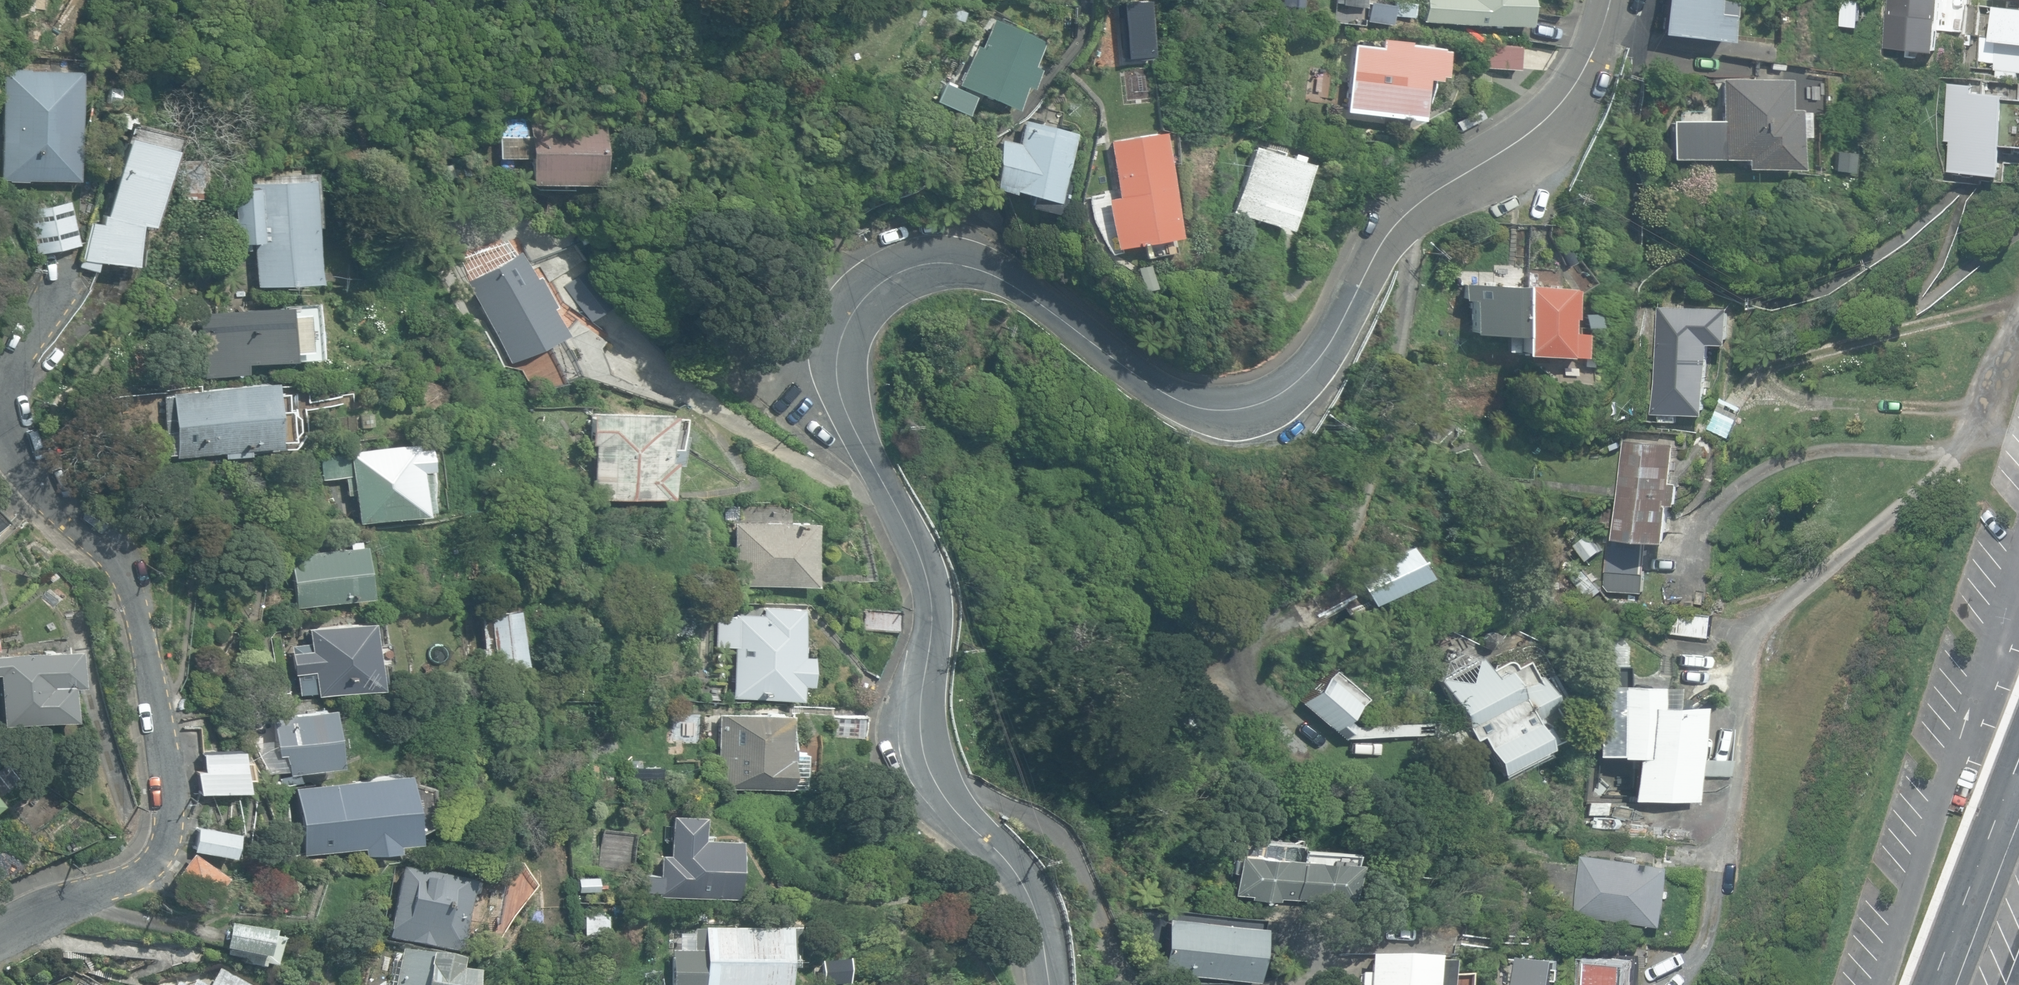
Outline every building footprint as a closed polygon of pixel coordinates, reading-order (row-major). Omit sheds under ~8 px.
[(1526,25),(1527,0),(1425,0),(1424,21),(1526,25)] [(1721,40),(1724,14),(1726,15),(1728,0),(1660,0),(1656,33),(1721,40)] [(957,84),(1011,108),(1022,85),(1028,88),(1037,69),(1031,66),(1042,41),(991,19),(979,45),(975,43),(957,84)] [(1119,37),(1123,49),(1135,45),(1131,33),(1119,37)] [(1343,111),(1415,119),(1420,78),(1432,80),(1432,75),(1437,75),(1441,49),(1435,49),(1436,47),(1405,43),(1406,40),(1379,37),(1378,46),(1352,43),(1343,111)] [(1479,66),(1518,68),(1519,44),(1480,42),(1479,66)] [(1,182),(27,182),(27,180),(78,180),(78,71),(1,71),(1,182)] [(934,92),(960,106),(968,92),(941,78),(934,92)] [(1743,166),(1795,167),(1796,135),(1801,135),(1801,129),(1802,118),(1802,112),(1800,112),(1795,112),(1795,109),(1787,109),(1788,79),(1719,78),(1718,101),(1717,101),(1716,101),(1715,102),(1714,102),(1713,102),(1712,102),(1711,103),(1710,103),(1709,104),(1708,104),(1707,105),(1707,106),(1706,106),(1705,107),(1705,108),(1704,108),(1704,109),(1677,108),(1677,119),(1668,119),(1668,157),(1743,158),(1743,166)] [(1986,80),(1986,92),(1977,92),(1978,85),(1951,83),(1947,141),(1951,141),(1949,171),(2005,175),(2007,146),(2018,147),(2018,82),(1986,80)] [(1027,206),(1062,215),(1075,167),(1068,165),(1076,133),(1061,129),(1066,110),(1047,105),(1042,124),(1022,119),(1016,142),(1000,138),(988,185),(1010,191),(1010,189),(1030,194),(1027,206)] [(527,183),(602,184),(603,118),(496,116),(496,136),(528,137),(527,183)] [(1452,125),(1457,133),(1471,125),(1467,117),(1452,125)] [(1106,198),(1114,247),(1179,236),(1161,130),(1107,139),(1117,196),(1106,198)] [(78,266),(94,269),(96,260),(131,263),(135,222),(146,224),(165,148),(122,137),(103,213),(99,213),(99,222),(88,222),(78,266)] [(1230,211),(1283,228),(1303,163),(1250,147),(1230,211)] [(1846,172),(1848,152),(1833,150),(1831,170),(1846,172)] [(175,199),(204,197),(203,173),(174,174),(175,199)] [(251,239),(254,284),(315,280),(308,178),(248,182),(248,185),(230,187),(232,215),(225,216),(227,248),(243,247),(243,240),(251,239)] [(28,210),(38,253),(78,244),(68,200),(28,210)] [(148,265),(150,249),(137,248),(135,264),(148,265)] [(465,280),(509,361),(561,333),(546,307),(551,304),(535,274),(530,277),(517,252),(465,280)] [(565,286),(588,320),(614,303),(591,268),(565,286)] [(1520,353),(1567,356),(1567,354),(1577,355),(1578,333),(1568,332),(1567,332),(1570,288),(1525,285),(1525,287),(1463,282),(1462,296),(1471,297),(1469,331),(1521,335),(1520,353)] [(196,313),(203,377),(246,373),(245,362),(314,354),(308,300),(196,313)] [(1656,412),(1709,413),(1710,344),(1729,344),(1729,308),(1658,307),(1656,412)] [(174,443),(175,457),(223,452),(224,457),(248,454),(248,449),(274,446),(267,380),(167,391),(168,394),(161,395),(165,433),(163,433),(164,444),(174,443)] [(1709,427),(1731,437),(1743,407),(1721,397),(1709,427)] [(661,413),(661,411),(587,412),(587,443),(590,443),(591,499),(669,498),(669,465),(683,465),(683,433),(673,433),(673,413),(661,413)] [(1606,570),(1643,573),(1646,539),(1672,541),(1675,503),(1682,504),(1683,482),(1677,482),(1680,443),(1627,439),(1621,526),(1609,526),(1606,570)] [(354,494),(357,521),(423,512),(422,509),(429,508),(423,467),(426,466),(424,445),(414,447),(413,442),(348,451),(348,453),(324,456),(327,477),(345,475),(348,494),(354,494)] [(10,521),(0,511),(0,531),(10,521)] [(733,583),(813,585),(815,522),(734,520),(733,583)] [(1350,573),(1366,602),(1421,573),(1405,543),(1350,573)] [(287,556),(295,606),(369,595),(361,544),(287,556)] [(1605,590),(1643,592),(1644,574),(1606,572),(1605,590)] [(732,697),(797,698),(798,682),(806,682),(807,654),(797,654),(798,607),(761,606),(761,614),(733,613),(733,617),(723,617),(722,646),(733,646),(732,697)] [(861,629),(899,631),(900,609),(862,608),(861,629)] [(493,666),(493,668),(526,663),(518,609),(480,614),(484,647),(478,648),(481,667),(493,666)] [(1669,633),(1710,637),(1712,616),(1671,611),(1669,633)] [(315,695),(376,686),(366,615),(303,624),(306,640),(287,643),(291,672),(294,672),(297,693),(314,690),(315,695)] [(3,725),(74,719),(71,684),(81,684),(78,647),(0,654),(0,684),(3,725)] [(1474,732),(1494,769),(1563,732),(1524,658),(1512,665),(1511,664),(1511,663),(1510,663),(1510,662),(1509,662),(1509,661),(1508,661),(1507,661),(1507,660),(1506,660),(1505,660),(1504,660),(1503,660),(1502,660),(1501,660),(1485,669),(1478,656),(1436,679),(1460,723),(1443,732),(1440,750),(1450,745),(1474,732)] [(1631,799),(1695,799),(1695,704),(1650,704),(1651,683),(1623,683),(1623,664),(1593,664),(1592,753),(1631,754),(1631,799)] [(1299,701),(1342,737),(1353,724),(1344,717),(1362,697),(1328,667),(1299,701)] [(281,751),(284,770),(336,762),(327,707),(268,716),(274,752),(281,751)] [(717,787),(788,787),(788,786),(802,786),(802,752),(790,752),(790,746),(785,746),(785,712),(717,712),(717,787)] [(831,736),(862,737),(862,716),(832,715),(831,736)] [(195,770),(197,791),(239,786),(234,747),(198,751),(201,769),(195,770)] [(1728,759),(1695,759),(1695,776),(1728,776),(1728,759)] [(293,786),(303,853),(361,845),(362,852),(394,848),(393,840),(411,838),(402,771),(293,786)] [(658,896),(738,898),(739,838),(703,837),(703,814),(669,813),(668,853),(659,853),(658,873),(644,873),(643,892),(658,892),(658,896)] [(192,850),(229,854),(232,828),(196,824),(192,850)] [(172,879),(203,901),(222,873),(192,851),(172,879)] [(1273,895),(1290,896),(1293,856),(1233,852),(1231,892),(1246,893),(1246,897),(1273,898),(1273,895)] [(1577,913),(1664,925),(1672,866),(1585,854),(1577,913)] [(1293,856),(1290,896),(1305,897),(1305,900),(1332,902),(1332,899),(1348,900),(1350,860),(1293,856)] [(388,938),(459,953),(473,884),(402,869),(388,938)] [(586,915),(587,936),(608,935),(607,914),(586,915)] [(1162,971),(1256,981),(1261,928),(1168,918),(1162,971)] [(241,964),(264,970),(265,965),(275,968),(282,938),(230,926),(223,956),(242,960),(241,964)] [(789,930),(703,929),(702,952),(670,952),(669,984),(788,984),(789,930)] [(371,963),(385,966),(389,946),(375,943),(371,963)] [(471,975),(456,973),(458,963),(399,952),(394,983),(389,982),(388,984),(469,984),(471,975)] [(1560,957),(1522,954),(1520,984),(1558,984),(1560,957)] [(1450,963),(1435,962),(1435,960),(1369,957),(1368,975),(1361,974),(1360,984),(1449,984),(1450,963)] [(1630,962),(1591,960),(1590,984),(1629,984),(1630,962)] [(219,970),(210,984),(243,984),(219,970)]
